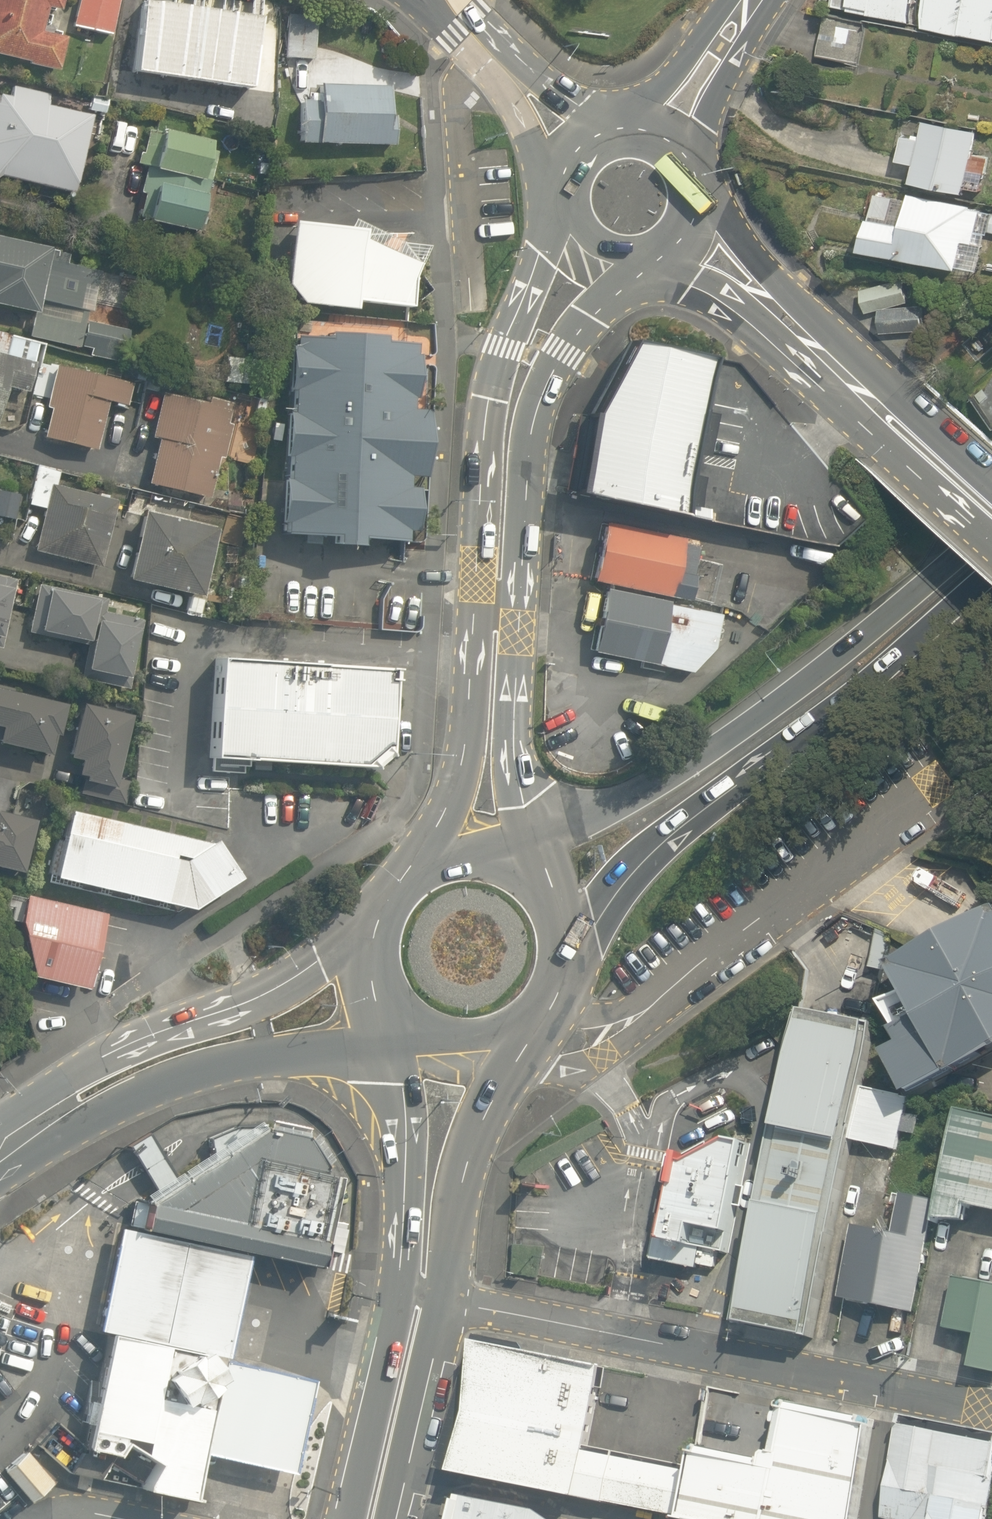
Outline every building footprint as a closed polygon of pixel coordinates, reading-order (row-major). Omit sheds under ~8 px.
[(53,70),(62,30),(41,25),(45,6),(60,10),(63,0),(0,0),(0,57),(53,70)] [(70,26),(109,34),(117,0),(75,0),(70,26)] [(125,66),(245,85),(256,14),(168,0),(135,0),(125,66)] [(911,22),(915,0),(851,0),(850,5),(852,6),(851,10),(871,14),(871,15),(911,22)] [(925,28),(963,36),(964,34),(991,41),(991,0),(931,0),(925,28)] [(315,18),(284,16),(281,55),(312,57),(315,18)] [(395,75),(313,71),(312,95),(298,94),(295,140),(391,145),(395,75)] [(65,186),(81,112),(42,104),(46,85),(11,78),(7,97),(0,95),(0,182),(2,182),(4,173),(65,186)] [(138,112),(126,160),(149,166),(136,217),(201,235),(227,135),(138,112)] [(970,153),(973,134),(918,125),(909,184),(981,196),(988,156),(970,153)] [(988,212),(904,193),(901,202),(870,195),(865,220),(858,218),(851,251),(950,273),(957,241),(980,246),(983,235),(991,237),(991,213),(988,212)] [(360,239),(360,231),(287,223),(280,287),(295,305),(352,311),(353,302),(411,308),(413,278),(419,264),(360,239)] [(19,336),(125,355),(130,327),(83,319),(96,248),(0,231),(0,302),(25,306),(19,336)] [(859,288),(863,312),(873,310),(877,336),(919,330),(914,296),(904,298),(901,282),(859,288)] [(2,394),(26,400),(42,343),(32,340),(0,331),(0,402),(2,394)] [(324,339),(292,337),(291,347),(285,347),(283,392),(288,392),(286,414),(281,414),(278,458),(283,459),(282,480),(278,480),(274,524),(279,524),(278,536),(325,539),(325,547),(352,548),(352,540),(402,543),(402,533),(412,533),(415,489),(405,488),(406,478),(423,479),(427,411),(411,410),(411,400),(415,400),(418,356),(414,355),(415,344),(381,342),(381,337),(325,333),(324,339)] [(625,334),(585,406),(569,485),(671,507),(704,356),(625,334)] [(44,351),(34,397),(41,398),(33,437),(92,448),(102,398),(127,403),(134,369),(44,351)] [(971,395),(991,418),(991,375),(971,395)] [(154,387),(145,439),(153,441),(145,487),(217,499),(234,401),(154,387)] [(26,504),(41,506),(33,550),(99,562),(111,496),(53,486),(56,466),(33,462),(26,504)] [(18,485),(0,480),(0,518),(10,520),(18,485)] [(208,523),(135,509),(122,575),(195,589),(208,523)] [(603,522),(590,582),(689,603),(694,577),(691,576),(698,547),(682,543),(683,539),(603,522)] [(0,573),(0,635),(11,575),(0,573)] [(38,579),(30,628),(84,637),(77,674),(120,682),(132,616),(100,610),(104,590),(38,579)] [(603,589),(590,653),(689,674),(713,649),(720,615),(667,605),(667,603),(603,589)] [(391,669),(211,659),(205,759),(370,769),(384,757),(391,669)] [(44,753),(57,703),(0,688),(0,742),(44,753)] [(122,705),(74,697),(61,779),(109,786),(122,705)] [(14,870),(30,800),(17,797),(21,782),(0,777),(0,867),(14,870)] [(205,845),(65,812),(59,841),(55,840),(47,875),(50,876),(49,879),(187,911),(237,879),(212,841),(205,845)] [(101,914),(20,896),(13,922),(17,936),(16,937),(27,978),(83,990),(101,914)] [(888,962),(903,988),(879,1001),(893,1025),(890,1027),(898,1040),(882,1049),(905,1090),(945,1069),(947,1071),(991,1046),(991,905),(888,962)] [(857,1084),(873,1022),(796,1007),(733,1320),(809,1335),(846,1137),(857,1084)] [(857,1084),(846,1137),(895,1149),(899,1130),(914,1134),(918,1115),(903,1112),(907,1096),(857,1084)] [(955,1106),(933,1213),(963,1219),(966,1203),(991,1208),(991,1114),(955,1106)] [(151,1187),(137,1196),(131,1223),(320,1264),(339,1180),(340,1175),(337,1175),(324,1172),(302,1135),(261,1127),(258,1129),(256,1123),(234,1126),(204,1135),(209,1150),(170,1175),(166,1168),(153,1148),(143,1132),(124,1143),(135,1160),(146,1179),(151,1187)] [(673,1182),(662,1235),(654,1233),(650,1256),(697,1266),(698,1262),(714,1265),(717,1248),(726,1250),(736,1203),(742,1204),(746,1184),(740,1183),(749,1140),(728,1136),(713,1144),(710,1139),(685,1152),(679,1151),(678,1155),(668,1153),(663,1180),(673,1182)] [(851,1223),(837,1296),(912,1312),(934,1198),(900,1191),(899,1193),(893,1192),(891,1202),(897,1203),(892,1230),(851,1223)] [(287,1471),(307,1375),(221,1357),(243,1253),(111,1224),(90,1327),(100,1329),(217,1354),(195,1451),(287,1471)] [(956,1276),(945,1329),(977,1335),(971,1367),(991,1372),(991,1283),(956,1276)] [(136,1482),(136,1487),(191,1499),(195,1451),(217,1354),(100,1329),(78,1448),(109,1454),(116,1442),(149,1462),(136,1482)] [(597,1365),(463,1337),(437,1466),(689,1515),(700,1467),(586,1447),(597,1365)] [(874,1429),(787,1411),(779,1467),(701,1455),(700,1467),(689,1515),(688,1518),(855,1518),(874,1429)] [(898,1426),(882,1518),(985,1518),(991,1481),(991,1442),(898,1426)] [(28,1502),(51,1482),(24,1451),(1,1471),(28,1502)] [(459,1497),(455,1518),(555,1518),(546,1513),(472,1499),(459,1497)]
